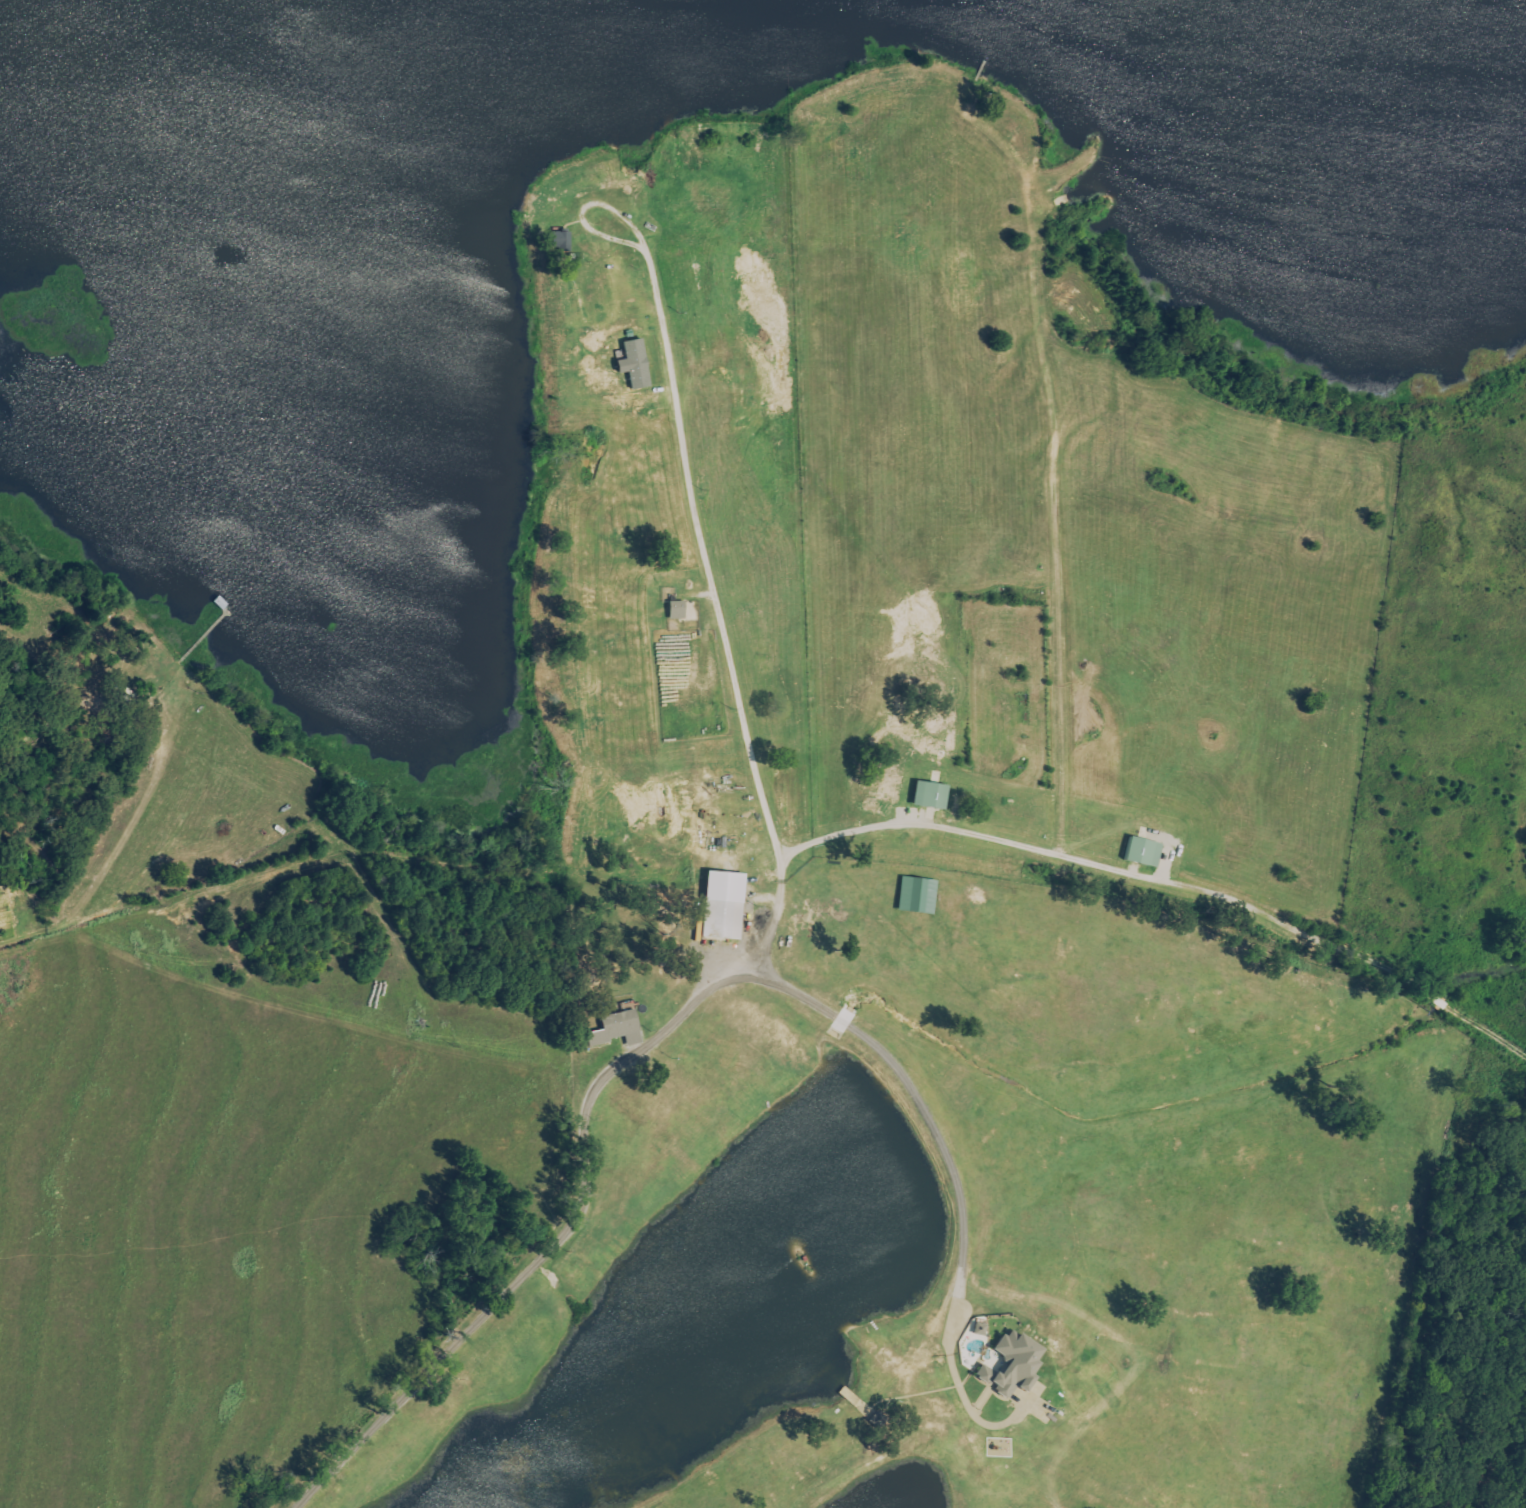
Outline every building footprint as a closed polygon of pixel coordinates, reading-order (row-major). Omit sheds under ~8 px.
[(651,387),(643,339),(623,343),(632,391),(651,387)] [(685,601),(669,601),(669,619),(685,618),(685,601)] [(949,785),(917,780),(913,804),(945,810),(949,785)] [(1125,860),(1156,868),(1163,844),(1131,836),(1125,860)] [(745,873),(707,871),(703,937),(741,939),(745,873)] [(601,1016),(603,1029),(587,1033),(590,1045),(626,1038),(628,1045),(642,1042),(636,1009),(601,1016)] [(1044,1348),(1009,1328),(995,1352),(1010,1361),(1002,1375),(982,1364),(976,1376),(996,1388),(994,1391),(1009,1400),(1016,1386),(1028,1393),(1037,1377),(1034,1376),(1041,1363),(1037,1361),(1044,1348)]
